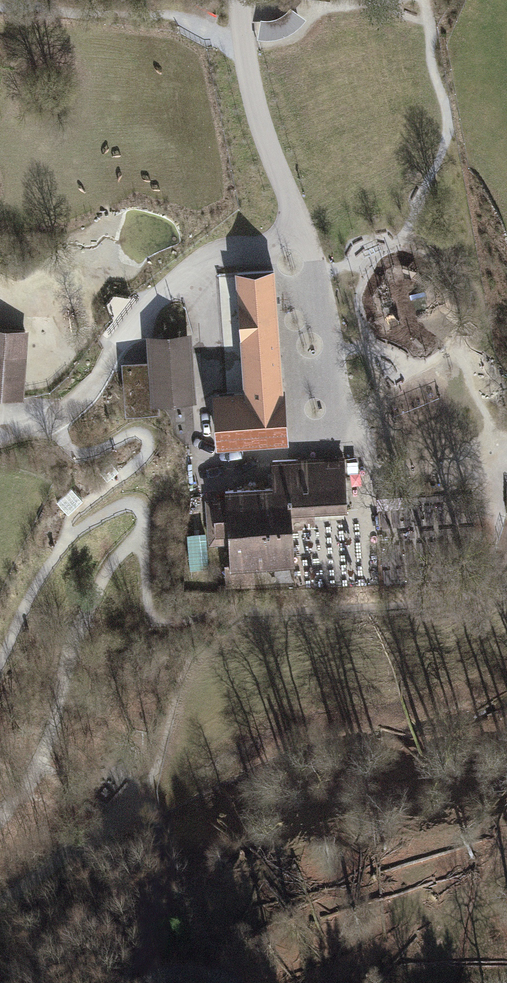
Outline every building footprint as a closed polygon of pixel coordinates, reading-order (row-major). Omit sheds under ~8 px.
[(270,20),(262,19),(258,39),(270,40),(279,38),(287,36),(294,32),(301,27),(307,19),(292,8),(286,13),(281,17),(277,18),(270,20)] [(242,385),(212,387),(216,443),(288,438),(275,262),(233,265),(242,385)] [(21,398),(25,330),(0,328),(0,396),(21,398)] [(187,336),(151,338),(153,370),(155,399),(156,399),(191,396),(187,336)] [(155,399),(153,370),(125,371),(128,411),(157,409),(156,399),(155,399)] [(249,560),(293,557),(290,510),(312,508),(313,510),(347,507),(343,455),(272,460),(274,487),(226,490),(226,500),(207,501),(210,542),(229,541),(231,560),(229,560),(231,583),(250,582),(249,560)] [(111,460),(100,470),(107,478),(119,469),(111,460)] [(70,486),(56,499),(67,511),(81,498),(70,486)] [(296,573),(297,606),(374,602),(371,533),(314,535),(315,573),(296,573)]
